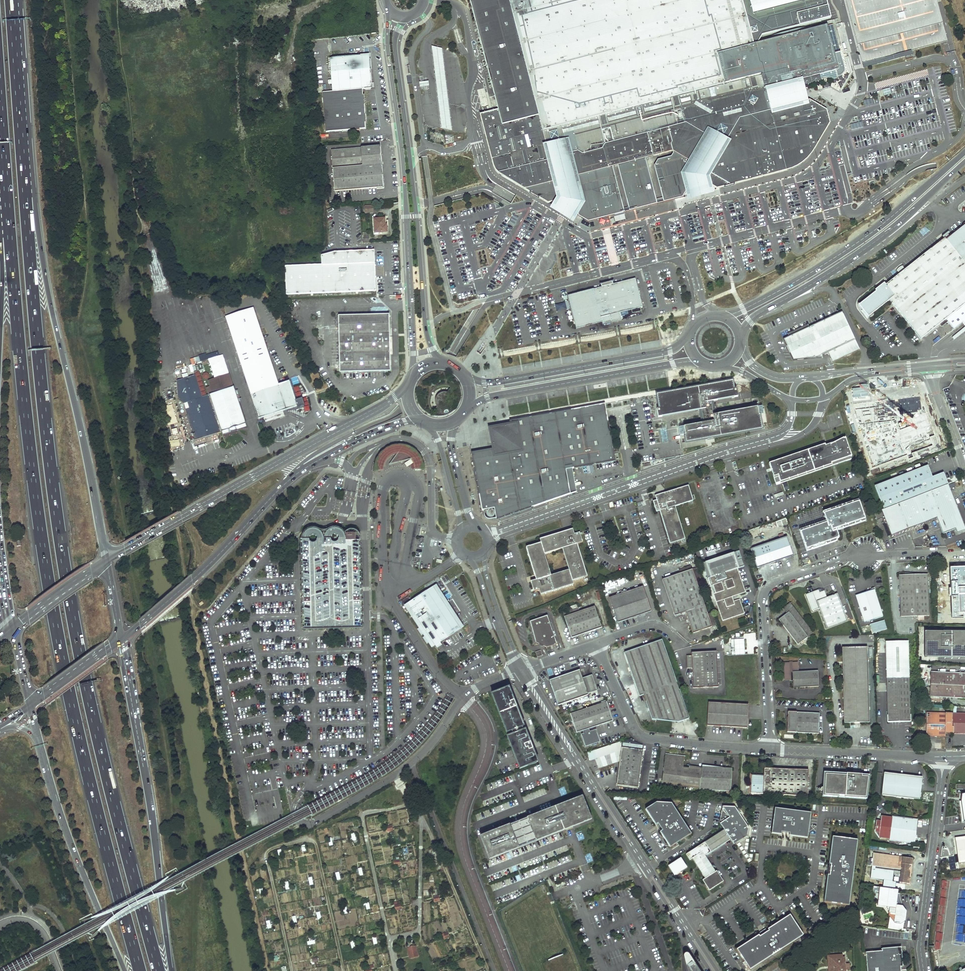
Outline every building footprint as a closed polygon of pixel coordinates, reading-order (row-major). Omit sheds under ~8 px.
[(473,12),(478,30),(500,111),(481,116),(492,157),(496,171),(501,179),(514,186),(527,193),(549,205),(554,203),(555,209),(562,212),(572,217),(578,215),(579,218),(580,221),(591,227),(595,226),(615,220),(625,218),(631,216),(636,215),(648,211),(665,207),(686,201),(689,197),(693,199),(702,197),(711,195),(714,189),(719,192),(736,188),(749,184),(751,183),(755,183),(794,172),(804,167),(808,163),(814,156),(828,133),(832,125),(829,113),(820,108),(811,102),(810,103),(807,92),(802,93),(800,86),(799,82),(803,81),(811,79),(822,76),(836,72),(839,80),(842,79),(844,77),(846,74),(846,71),(842,55),(836,56),(828,27),(810,32),(791,37),(758,45),(762,37),(766,36),(772,35),(784,32),(797,29),(810,26),(832,20),(828,6),(827,0),(470,0),(473,12)] [(863,72),(949,49),(953,48),(939,0),(843,0),(861,66),(863,72)] [(447,87),(442,48),(432,46),(436,82),(440,115),(441,128),(452,131),(450,117),(447,87)] [(331,58),(333,84),(372,81),(371,61),(370,61),(369,55),(331,58)] [(372,83),(373,83),(372,81),(333,84),(334,91),(324,92),(327,132),(353,130),(353,131),(360,131),(360,129),(366,129),(366,123),(367,123),(365,95),(364,95),(363,89),(372,88),(372,83)] [(331,150),(334,191),(383,187),(380,146),(331,150)] [(375,221),(375,235),(388,234),(387,226),(386,226),(385,220),(375,221)] [(923,235),(929,230),(925,226),(919,231),(923,235)] [(859,305),(868,317),(889,300),(921,339),(939,325),(945,319),(948,322),(954,329),(963,322),(964,325),(964,229),(961,228),(950,237),(947,239),(946,240),(945,238),(944,239),(941,241),(885,285),(877,292),(876,291),(859,305)] [(322,256),(322,265),(286,266),(287,295),(376,292),(375,276),(375,270),(375,265),(374,252),(335,254),(322,256)] [(569,296),(577,329),(602,322),(603,325),(622,320),(620,313),(643,308),(638,287),(635,279),(627,281),(613,285),(613,282),(601,285),(602,288),(569,296)] [(884,283),(875,290),(876,291),(877,292),(885,285),(884,283)] [(251,395),(279,386),(273,366),(255,309),(226,318),(244,374),(251,395)] [(842,311),(784,338),(794,359),(823,357),(822,355),(828,352),(833,362),(860,349),(842,311)] [(339,316),(340,372),(391,372),(390,354),(392,354),(392,338),(390,338),(389,315),(339,316)] [(197,361),(213,357),(212,352),(195,356),(197,361)] [(244,426),(229,376),(212,381),(216,394),(212,396),(209,397),(220,434),(244,426)] [(215,422),(207,397),(202,399),(195,378),(177,384),(178,402),(183,405),(195,442),(218,435),(215,423),(215,422)] [(733,381),(657,394),(659,408),(657,408),(659,417),(701,409),(704,423),(681,427),(682,435),(685,435),(686,442),(762,429),(760,415),(762,415),(761,406),(714,415),(714,411),(717,410),(716,404),(712,404),(712,401),(738,396),(737,388),(734,388),(733,381)] [(279,386),(251,395),(259,420),(297,408),(298,409),(305,407),(302,400),(295,402),(292,391),(289,383),(279,386)] [(512,420),(513,425),(517,446),(493,450),(472,453),(482,510),(484,510),(484,511),(485,515),(485,516),(486,517),(487,518),(489,519),(491,519),(493,519),(496,518),(497,519),(577,492),(573,468),(616,461),(608,413),(606,403),(512,420)] [(517,446),(513,425),(490,429),(493,450),(517,446)] [(900,450),(904,461),(923,456),(943,450),(942,444),(934,446),(932,438),(937,436),(933,426),(902,435),(906,448),(900,450)] [(825,444),(769,463),(774,476),(778,475),(780,482),(832,464),(832,466),(852,460),(851,457),(852,456),(846,437),(844,438),(830,444),(828,445),(826,446),(825,444)] [(400,454),(405,446),(403,446),(401,446),(398,446),(397,446),(394,446),(392,447),(389,448),(387,450),(385,452),(383,453),(381,455),(380,457),(379,460),(378,462),(377,463),(377,465),(377,468),(377,470),(385,470),(385,468),(385,466),(385,464),(386,463),(386,462),(387,461),(388,460),(389,458),(391,457),(394,455),(396,454),(398,454),(400,454)] [(412,458),(420,456),(418,454),(416,452),(414,450),(411,448),(408,447),(405,446),(400,454),(398,454),(390,465),(412,459),(412,458)] [(886,464),(878,467),(879,468),(888,465),(884,454),(883,455),(886,464)] [(416,469),(424,469),(424,468),(424,466),(423,464),(423,462),(422,461),(422,459),(421,457),(420,456),(412,458),(412,459),(413,460),(414,462),(415,465),(416,467),(416,469)] [(875,486),(884,509),(882,510),(892,535),(938,518),(944,534),(956,529),(958,533),(964,530),(964,527),(944,473),(933,477),(928,466),(875,486)] [(689,486),(661,494),(661,496),(656,498),(657,500),(654,501),(657,512),(660,511),(670,544),(685,539),(675,506),(693,501),(689,486)] [(859,501),(858,500),(823,512),(823,514),(859,501)] [(865,521),(859,501),(823,514),(826,521),(827,523),(800,532),(806,550),(839,538),(836,531),(845,528),(845,526),(858,521),(858,523),(865,521)] [(799,530),(800,532),(827,523),(826,521),(799,530)] [(363,625),(359,534),(359,532),(358,531),(357,529),(355,528),(353,528),(350,529),(349,530),(348,532),(346,536),(345,533),(342,530),(337,528),(333,529),(330,530),(329,531),(328,533),(327,535),(325,538),(324,535),(324,533),(321,529),(316,527),(312,528),(309,529),(307,530),(306,532),(304,534),(304,538),(304,542),(306,626),(363,625)] [(537,574),(538,579),(536,580),(531,582),(534,592),(540,590),(541,595),(574,585),(573,581),(587,577),(577,544),(583,542),(580,533),(575,534),(574,531),(568,533),(567,531),(540,540),(541,543),(526,548),(535,575),(537,574)] [(787,537),(751,549),(757,568),(793,556),(787,537)] [(806,550),(807,551),(836,541),(835,539),(806,550)] [(736,552),(703,563),(711,587),(713,586),(716,593),(713,594),(723,621),(745,614),(739,599),(734,601),(733,599),(732,597),(746,592),(737,568),(744,566),(742,559),(738,560),(736,552)] [(950,568),(951,617),(964,617),(964,567),(950,568)] [(692,570),(697,584),(702,582),(697,568),(692,570)] [(692,570),(663,580),(675,616),(686,612),(693,633),(712,627),(697,584),(692,570)] [(929,616),(928,574),(899,575),(900,617),(918,616),(918,620),(923,620),(923,616),(929,616)] [(448,603),(435,584),(405,604),(417,623),(448,603)] [(643,587),(610,598),(618,622),(651,611),(643,587)] [(819,590),(807,595),(812,610),(813,611),(819,609),(827,629),(848,621),(837,594),(827,598),(824,591),(819,593),(819,590)] [(874,590),(855,596),(864,622),(883,616),(874,590)] [(449,604),(448,603),(417,623),(433,647),(438,643),(441,640),(430,623),(452,609),(449,604)] [(810,629),(790,603),(785,607),(789,612),(787,613),(779,620),(798,645),(813,633),(810,629)] [(602,627),(595,606),(580,611),(579,607),(563,613),(565,617),(572,638),(602,627)] [(452,609),(430,623),(441,640),(463,626),(452,609)] [(558,645),(548,616),(531,622),(536,643),(540,645),(540,646),(541,647),(542,647),(543,647),(544,647),(547,648),(558,645)] [(872,633),(887,629),(884,620),(870,623),(872,633)] [(944,632),(925,632),(925,657),(941,657),(944,657),(944,632)] [(944,632),(944,657),(964,657),(964,634),(953,634),(953,632),(944,632)] [(743,639),(730,640),(731,654),(744,654),(743,639)] [(662,640),(625,653),(640,696),(644,695),(652,719),(679,722),(689,718),(662,640)] [(886,642),(888,723),(910,722),(909,678),(910,678),(909,641),(886,642)] [(867,647),(842,648),(844,723),(869,722),(867,647)] [(717,652),(692,653),(692,655),(687,656),(688,668),(692,668),(694,688),(718,687),(717,652)] [(797,663),(785,663),(785,678),(790,678),(790,677),(793,677),(793,680),(793,688),(819,687),(818,671),(798,672),(797,663)] [(592,675),(583,678),(580,670),(550,680),(558,705),(588,695),(588,694),(598,691),(592,675)] [(931,672),(930,697),(937,697),(964,699),(964,674),(931,672)] [(627,687),(631,698),(639,696),(635,684),(627,687)] [(507,736),(519,769),(529,765),(536,763),(536,762),(537,762),(525,730),(523,730),(522,727),(524,726),(512,696),(509,687),(507,688),(507,687),(501,690),(492,694),(507,733),(511,731),(513,734),(507,736)] [(607,702),(570,714),(577,733),(583,731),(584,733),(581,734),(585,747),(600,742),(596,729),(590,731),(589,729),(595,727),(596,726),(613,720),(607,702)] [(749,705),(709,702),(708,725),(747,728),(749,705)] [(820,713),(788,712),(787,732),(819,734),(820,713)] [(927,713),(926,732),(932,732),(932,736),(945,736),(945,733),(957,733),(959,732),(964,732),(964,714),(927,713)] [(623,748),(622,748),(617,785),(638,788),(643,750),(642,750),(623,748)] [(699,789),(702,770),(683,767),(685,756),(666,754),(662,784),(699,789)] [(702,770),(699,789),(699,790),(731,791),(732,770),(730,769),(702,767),(702,770)] [(807,796),(808,770),(764,768),(763,775),(751,774),(750,794),(754,794),(759,794),(807,796)] [(854,775),(823,773),(822,797),(867,800),(869,780),(869,776),(861,775),(860,779),(854,779),(854,775)] [(922,778),(884,773),(882,795),(919,800),(922,778)] [(589,819),(581,798),(561,806),(481,836),(490,858),(570,827),(589,819)] [(656,802),(645,809),(656,825),(658,824),(662,830),(660,832),(670,847),(691,834),(671,804),(656,802)] [(715,872),(705,856),(731,839),(734,845),(747,836),(749,828),(735,807),(723,806),(720,822),(725,829),(687,854),(690,860),(692,858),(706,879),(703,880),(709,890),(723,882),(717,872),(715,872)] [(810,813),(775,808),(772,834),(782,835),(782,833),(790,834),(790,836),(807,838),(810,813)] [(917,819),(892,816),(892,818),(882,817),(881,822),(877,821),(875,832),(880,832),(880,837),(889,838),(889,840),(914,844),(917,819)] [(858,839),(832,836),(829,863),(831,863),(830,865),(827,865),(826,872),(829,872),(829,874),(827,874),(823,901),(849,905),(858,839)] [(955,838),(959,864),(964,863),(964,837),(955,838)] [(912,865),(913,858),(873,853),(870,878),(884,880),(883,888),(895,890),(896,882),(892,882),(893,875),(896,875),(895,877),(900,878),(899,883),(909,884),(910,879),(909,879),(910,873),(908,870),(908,869),(909,869),(911,867),(909,865),(912,865)] [(681,858),(669,866),(674,874),(681,869),(682,870),(686,867),(681,858)] [(898,890),(895,890),(883,888),(879,888),(877,906),(883,907),(889,913),(888,915),(894,923),(900,924),(905,921),(906,910),(899,909),(896,905),(898,894),(898,890)] [(903,906),(899,894),(898,894),(896,905),(899,909),(906,910),(902,906),(903,906)] [(919,903),(919,896),(912,895),(911,903),(919,903)] [(322,905),(321,898),(308,899),(308,906),(322,905)] [(737,950),(750,970),(803,935),(790,915),(768,929),(769,931),(767,932),(766,929),(760,933),(761,936),(760,937),(759,935),(737,950)] [(963,942),(964,934),(955,933),(954,940),(963,942)] [(450,953),(447,941),(436,943),(438,956),(450,953)] [(408,948),(410,958),(419,956),(417,946),(408,948)] [(898,948),(881,949),(881,951),(866,953),(867,970),(901,970),(900,967),(902,966),(901,951),(901,947),(898,948)] [(688,953),(687,952),(685,953),(684,954),(683,956),(687,970),(699,970),(688,953)] [(828,956),(829,970),(832,970),(831,959),(843,958),(843,955),(828,956)] [(845,969),(845,964),(845,958),(843,958),(831,959),(832,970),(846,970),(845,969)]
